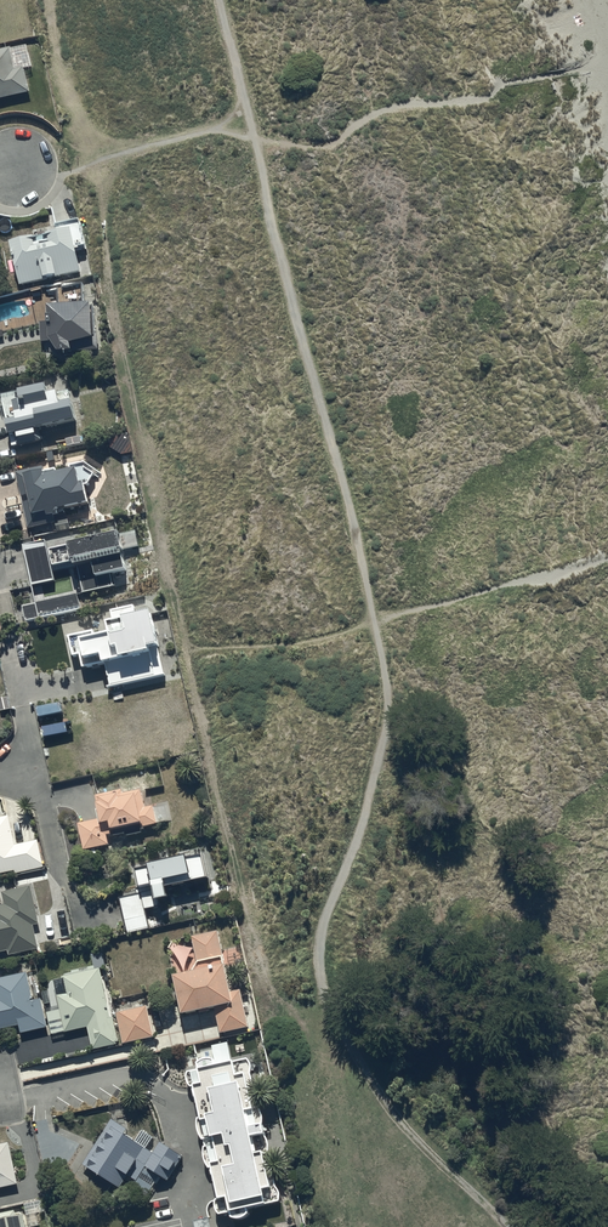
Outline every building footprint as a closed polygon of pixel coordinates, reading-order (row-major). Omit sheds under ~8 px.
[(28,93),(20,52),(11,54),(10,48),(0,51),(0,99),(28,93)] [(79,220),(54,226),(56,233),(9,243),(19,287),(81,272),(76,251),(86,249),(79,220)] [(57,287),(58,310),(50,310),(50,339),(58,349),(94,348),(93,307),(84,308),(83,286),(57,287)] [(70,401),(58,404),(55,393),(46,395),(44,386),(17,392),(17,393),(0,397),(0,398),(8,436),(9,436),(11,447),(41,440),(39,429),(74,421),(70,401)] [(55,470),(43,472),(42,467),(16,473),(27,529),(55,524),(56,532),(69,529),(67,518),(55,521),(54,516),(58,515),(57,510),(86,504),(82,486),(79,487),(76,470),(56,474),(55,470)] [(72,563),(74,569),(77,568),(83,594),(113,587),(110,575),(124,572),(121,557),(121,556),(123,556),(121,551),(140,547),(136,532),(118,536),(118,535),(47,552),(45,541),(22,546),(32,587),(54,582),(53,577),(51,568),(72,563)] [(79,609),(75,594),(22,607),(25,622),(79,609)] [(155,648),(148,615),(136,618),(134,606),(110,612),(111,619),(104,621),(107,634),(95,637),(94,630),(66,637),(71,658),(79,656),(82,669),(103,664),(109,688),(154,677),(148,649),(155,648)] [(36,708),(38,717),(61,713),(60,703),(36,708)] [(78,825),(83,851),(108,846),(106,837),(124,833),(125,836),(141,833),(140,830),(143,830),(143,827),(156,825),(156,824),(171,821),(167,802),(144,806),(141,791),(122,795),(122,791),(94,797),(96,805),(95,805),(98,821),(78,825)] [(15,870),(16,875),(42,870),(36,840),(14,844),(8,817),(0,819),(0,873),(15,870)] [(154,900),(167,897),(165,888),(205,879),(200,856),(184,859),(183,857),(175,859),(174,855),(133,864),(138,887),(150,884),(154,900)] [(7,951),(8,955),(38,948),(32,925),(40,923),(31,886),(0,894),(3,906),(0,907),(0,953),(7,951)] [(151,911),(143,913),(138,894),(118,898),(127,934),(134,932),(155,927),(151,911)] [(216,931),(190,937),(197,962),(191,971),(171,976),(180,1014),(214,1006),(220,1034),(248,1027),(240,991),(230,993),(216,931)] [(103,951),(90,953),(93,969),(61,976),(64,993),(56,995),(64,1032),(87,1027),(92,1049),(116,1043),(99,968),(106,966),(103,951)] [(17,1026),(19,1033),(47,1027),(41,998),(32,1000),(26,972),(0,977),(0,1030),(17,1026)] [(147,1006),(116,1013),(122,1043),(153,1036),(147,1006)] [(190,1087),(193,1086),(199,1116),(198,1117),(198,1118),(198,1119),(197,1119),(197,1120),(197,1121),(197,1122),(197,1123),(197,1124),(197,1125),(197,1126),(197,1127),(197,1128),(197,1129),(197,1130),(198,1131),(198,1132),(198,1133),(198,1134),(199,1134),(199,1135),(199,1136),(200,1136),(200,1137),(201,1138),(201,1139),(202,1139),(202,1140),(204,1146),(203,1147),(203,1148),(203,1149),(203,1150),(203,1151),(203,1152),(203,1153),(203,1154),(203,1155),(203,1156),(203,1157),(203,1158),(203,1159),(204,1160),(204,1161),(204,1162),(205,1162),(205,1163),(205,1164),(206,1165),(207,1166),(207,1167),(208,1167),(208,1168),(209,1168),(218,1198),(217,1199),(216,1200),(216,1201),(215,1201),(215,1202),(215,1203),(215,1204),(215,1205),(215,1206),(215,1207),(215,1208),(215,1209),(216,1209),(216,1210),(216,1211),(217,1211),(217,1212),(218,1212),(218,1213),(219,1213),(220,1213),(220,1214),(228,1212),(230,1217),(231,1217),(231,1218),(232,1218),(233,1218),(233,1219),(234,1219),(235,1219),(236,1219),(237,1219),(238,1219),(239,1219),(240,1219),(241,1218),(242,1218),(243,1217),(244,1217),(245,1216),(245,1215),(246,1215),(246,1214),(247,1214),(246,1209),(279,1202),(280,1201),(280,1200),(280,1199),(280,1198),(280,1197),(280,1196),(280,1195),(279,1195),(279,1194),(279,1193),(279,1192),(278,1191),(278,1190),(277,1190),(277,1189),(276,1188),(276,1187),(275,1187),(275,1186),(268,1153),(268,1152),(268,1151),(268,1150),(268,1149),(268,1148),(268,1147),(268,1146),(267,1146),(267,1145),(267,1144),(267,1143),(267,1142),(266,1142),(266,1141),(266,1140),(265,1140),(265,1139),(265,1138),(264,1138),(264,1137),(264,1136),(263,1136),(263,1135),(260,1126),(261,1126),(261,1125),(261,1124),(261,1123),(261,1122),(262,1121),(262,1120),(262,1119),(262,1118),(261,1117),(261,1116),(261,1115),(261,1114),(260,1113),(260,1112),(260,1111),(259,1110),(259,1109),(258,1109),(258,1108),(250,1074),(250,1073),(250,1072),(251,1071),(251,1070),(251,1069),(251,1068),(251,1067),(251,1066),(251,1065),(250,1065),(250,1064),(250,1063),(249,1062),(248,1061),(248,1060),(247,1060),(247,1059),(246,1059),(214,1066),(213,1060),(212,1060),(211,1060),(211,1059),(210,1059),(209,1059),(208,1059),(207,1059),(206,1059),(205,1059),(204,1059),(203,1059),(203,1060),(202,1060),(201,1060),(200,1061),(199,1061),(199,1062),(198,1062),(198,1063),(197,1063),(197,1064),(196,1064),(197,1069),(185,1072),(185,1073),(185,1074),(185,1075),(185,1076),(185,1077),(185,1078),(185,1079),(185,1080),(186,1080),(186,1081),(186,1082),(187,1083),(187,1084),(188,1084),(188,1085),(189,1086),(190,1087)] [(83,1164),(102,1176),(94,1190),(104,1196),(112,1182),(120,1187),(124,1180),(132,1184),(130,1187),(145,1196),(157,1175),(166,1181),(184,1151),(166,1140),(164,1144),(159,1142),(154,1151),(147,1147),(152,1139),(140,1132),(135,1140),(125,1134),(128,1130),(110,1119),(83,1164)] [(0,1144),(0,1188),(16,1184),(8,1143),(0,1144)] [(21,1214),(15,1216),(13,1210),(0,1213),(0,1226),(25,1226),(21,1214)] [(193,1221),(194,1226),(209,1226),(208,1218),(193,1221)]
